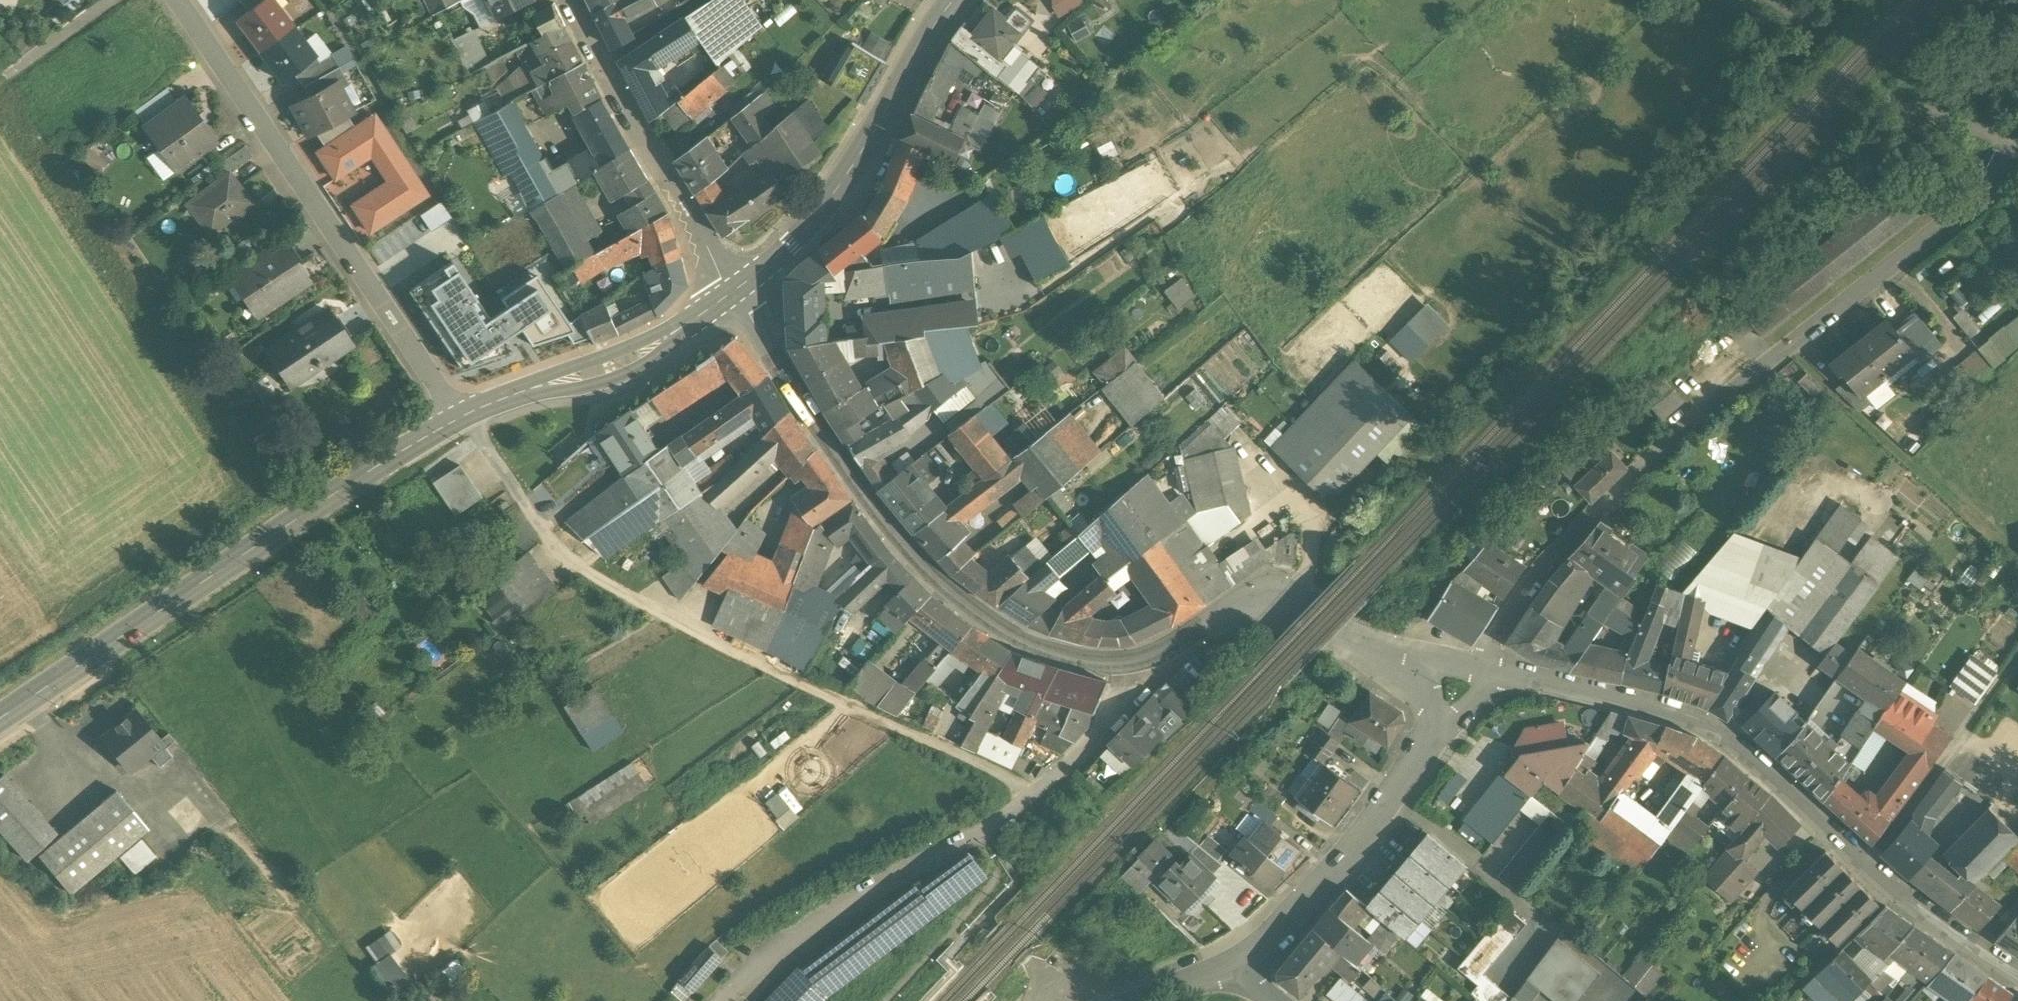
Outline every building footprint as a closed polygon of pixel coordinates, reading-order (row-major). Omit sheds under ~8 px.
[(249,0),(243,0),(240,2),(246,12),(235,20),(260,51),(292,26),(272,0),(262,0),(254,6),(249,0)] [(432,15),(458,2),(457,0),(425,0),(432,15)] [(486,0),(463,0),(460,2),(463,8),(473,14),(480,28),(496,20),(486,0)] [(496,20),(535,2),(534,0),(486,0),(496,20)] [(594,14),(618,0),(587,0),(594,14)] [(594,14),(612,49),(633,37),(625,21),(656,3),(655,0),(618,0),(594,14)] [(684,17),(698,35),(719,63),(761,27),(742,0),(711,0),(684,17)] [(1061,15),(1082,4),(1079,0),(1058,0),(1061,15)] [(554,5),(534,16),(544,38),(544,39),(565,29),(554,5)] [(1006,21),(993,10),(972,36),(962,27),(952,41),(969,55),(1000,79),(1020,54),(1011,46),(1030,21),(1015,9),(1006,21)] [(684,17),(660,34),(672,54),(698,35),(684,17)] [(315,56),(292,26),(260,51),(283,81),(293,73),(303,87),(307,85),(312,82),(301,67),(315,56)] [(565,29),(544,39),(544,38),(534,43),(537,50),(545,65),(552,79),(583,63),(565,29)] [(491,66),(473,31),(452,41),(471,77),(491,66)] [(660,34),(619,61),(639,98),(657,85),(650,71),(673,55),(672,54),(660,34)] [(969,55),(952,41),(935,68),(920,98),(913,116),(928,123),(969,55)] [(886,62),(853,42),(829,82),(863,102),(886,62)] [(1020,54),(1000,79),(1001,80),(1016,91),(1036,67),(1020,54)] [(315,56),(301,67),(312,82),(338,67),(330,55),(319,61),(315,56)] [(526,60),(496,89),(504,105),(510,102),(532,89),(539,86),(532,72),(533,71),(526,60)] [(539,86),(532,89),(544,111),(550,108),(558,111),(572,103),(578,113),(602,99),(590,76),(586,78),(582,77),(583,73),(587,71),(583,63),(539,86)] [(533,71),(532,72),(539,86),(552,79),(545,65),(533,71)] [(312,82),(307,85),(312,95),(336,83),(339,89),(349,84),(338,67),(312,82)] [(725,90),(713,75),(703,83),(690,93),(702,108),(706,105),(725,90)] [(1001,80),(966,140),(965,140),(964,143),(979,152),(1016,91),(1001,80)] [(312,95),(293,106),(309,136),(315,133),(346,116),(352,113),(339,89),(336,83),(312,95)] [(167,89),(134,112),(144,127),(178,104),(167,89)] [(1029,90),(1023,97),(1028,102),(1035,95),(1029,90)] [(702,108),(690,93),(679,102),(691,117),(702,108)] [(664,97),(646,112),(651,121),(669,108),(664,97)] [(178,104),(144,127),(176,171),(218,142),(207,126),(202,129),(193,117),(195,115),(184,99),(178,104)] [(602,99),(578,113),(599,148),(622,134),(602,99)] [(734,99),(716,113),(725,124),(727,122),(728,122),(735,117),(744,110),(734,99)] [(504,105),(475,121),(496,159),(501,156),(531,210),(560,193),(554,180),(554,179),(510,102),(504,105)] [(679,140),(713,113),(706,105),(702,108),(691,117),(679,102),(663,114),(679,140)] [(771,130),(752,102),(744,110),(735,117),(754,144),(762,138),(771,130)] [(771,130),(762,138),(767,147),(771,169),(779,180),(821,153),(793,111),(771,130)] [(326,149),(355,130),(346,116),(315,133),(326,149)] [(428,196),(375,116),(355,130),(326,149),(318,154),(336,181),(371,157),(388,183),(353,206),(371,234),(428,196)] [(928,123),(913,116),(903,137),(954,165),(964,143),(965,140),(928,123)] [(708,137),(675,162),(695,193),(721,173),(728,167),(708,137)] [(754,144),(744,152),(750,159),(767,147),(762,138),(754,144)] [(924,152),(902,139),(884,183),(882,188),(903,200),(924,152)] [(631,150),(599,170),(616,199),(648,180),(631,150)] [(592,162),(572,171),(578,183),(598,171),(592,162)] [(771,169),(745,186),(747,218),(786,191),(779,180),(771,169)] [(572,171),(554,179),(554,180),(560,193),(578,183),(572,171)] [(1870,196),(1829,228),(1834,236),(1769,288),(1760,277),(1717,318),(1735,342),(1753,327),(1762,338),(1923,211),(1901,183),(1898,186),(1887,173),(1866,190),(1870,196)] [(251,204),(228,174),(193,200),(204,215),(198,220),(209,235),(251,204)] [(745,186),(707,211),(724,236),(747,220),(747,218),(745,186)] [(903,200),(882,188),(869,210),(865,215),(881,235),(903,200)] [(560,193),(531,210),(566,271),(572,267),(593,253),(584,237),(560,193)] [(655,193),(620,214),(625,223),(630,233),(667,213),(655,193)] [(990,194),(917,244),(918,259),(957,258),(960,258),(973,251),(1012,231),(1015,229),(990,194)] [(681,257),(667,213),(630,233),(601,249),(605,265),(643,249),(646,256),(651,254),(657,267),(681,257)] [(865,214),(820,252),(832,273),(841,271),(873,265),(862,253),(880,239),(882,236),(881,235),(865,215),(865,214)] [(1015,229),(1012,231),(1037,283),(1069,267),(1044,215),(1015,229)] [(600,231),(584,237),(593,253),(601,249),(630,233),(625,223),(603,236),(600,231)] [(300,262),(286,241),(280,245),(294,266),(300,262)] [(917,244),(880,250),(883,264),(918,259),(917,244)] [(280,245),(235,275),(260,312),(305,283),(294,266),(280,245)] [(593,253),(572,267),(581,280),(605,265),(601,249),(593,253)] [(973,251),(960,258),(957,258),(958,282),(959,291),(976,288),(973,251)] [(832,273),(820,252),(806,264),(786,281),(824,279),(825,292),(845,290),(841,271),(832,273)] [(681,257),(657,267),(660,283),(664,290),(670,304),(688,286),(681,257)] [(918,259),(883,264),(873,265),(841,271),(845,290),(846,298),(958,282),(957,258),(918,259)] [(532,346),(567,335),(573,344),(588,339),(579,318),(569,324),(536,276),(500,300),(506,308),(490,319),(484,323),(471,304),(477,300),(452,263),(409,291),(461,370),(513,352),(505,340),(520,330),(532,346)] [(824,279),(786,281),(788,346),(827,341),(825,292),(824,279)] [(1182,308),(1198,297),(1186,279),(1170,290),(1182,308)] [(670,304),(664,290),(651,298),(651,300),(658,317),(670,304)] [(622,293),(605,302),(608,309),(625,299),(622,293)] [(651,300),(614,321),(619,334),(632,329),(658,317),(651,300)] [(605,302),(584,316),(597,343),(619,334),(614,321),(608,309),(605,302)] [(1433,302),(1393,340),(1415,363),(1455,325),(1433,302)] [(978,306),(865,321),(867,336),(868,342),(878,341),(927,336),(926,330),(960,327),(980,323),(978,306)] [(327,311),(267,350),(291,386),(292,385),(290,381),(315,364),(318,368),(321,366),(319,362),(332,353),(334,357),(350,346),(327,311)] [(1935,338),(1917,315),(1907,324),(1910,328),(1924,346),(1935,338)] [(1910,328),(1900,336),(1887,320),(1856,345),(1883,379),(1924,346),(1910,328)] [(848,339),(867,336),(866,326),(847,328),(848,339)] [(927,336),(941,374),(950,385),(961,379),(978,370),(960,327),(926,330),(927,336)] [(867,336),(848,339),(853,351),(878,348),(878,341),(868,342),(867,336)] [(927,336),(878,341),(878,348),(878,359),(892,356),(897,368),(902,380),(908,394),(916,389),(941,374),(927,336)] [(738,339),(715,356),(722,368),(743,394),(768,377),(738,339)] [(827,341),(788,346),(825,409),(851,393),(859,388),(860,388),(832,341),(827,341)] [(1990,342),(1979,350),(1990,365),(2002,356),(1990,342)] [(1883,379),(1856,345),(1830,365),(1839,377),(1843,375),(1848,382),(1861,396),(1865,393),(1883,379)] [(1978,349),(1969,356),(1969,357),(1982,373),(1991,366),(1990,365),(1979,350),(1978,349)] [(672,383),(671,384),(682,402),(717,378),(722,368),(715,356),(697,368),(689,371),(672,383)] [(1982,373),(1969,357),(1961,363),(1974,379),(1982,373)] [(1283,437),(1272,448),(1330,503),(1413,416),(1354,361),(1283,437)] [(978,370),(961,379),(984,408),(1011,388),(990,363),(978,370)] [(1137,363),(1108,385),(1137,421),(1164,398),(1137,363)] [(897,368),(878,379),(879,379),(885,390),(902,380),(897,368)] [(941,374),(916,389),(932,410),(950,435),(974,416),(984,408),(961,379),(950,385),(941,374)] [(743,394),(714,414),(729,435),(750,420),(745,413),(748,407),(752,408),(768,431),(788,411),(768,377),(743,394)] [(879,379),(860,390),(859,388),(851,393),(865,416),(890,399),(885,390),(879,379)] [(1663,379),(1642,397),(1653,409),(1673,391),(1663,379)] [(885,390),(890,399),(892,403),(903,398),(902,397),(908,394),(902,380),(885,390)] [(1861,396),(1848,382),(1837,390),(1860,412),(1872,403),(1865,393),(1861,396)] [(671,384),(653,396),(664,414),(682,402),(671,384)] [(908,394),(902,397),(903,398),(910,408),(898,415),(908,432),(932,410),(916,389),(908,394)] [(1653,409),(1652,409),(1662,421),(1683,403),(1673,391),(1653,409)] [(851,393),(825,409),(840,432),(865,416),(851,393)] [(633,410),(632,410),(642,429),(644,427),(664,414),(653,396),(633,410)] [(903,398),(892,403),(898,415),(910,408),(903,398)] [(865,416),(840,432),(849,445),(898,415),(892,403),(890,399),(865,416)] [(1223,406),(1180,446),(1182,454),(1228,443),(1225,439),(1240,425),(1223,406)] [(632,410),(597,434),(625,475),(659,452),(644,427),(642,429),(632,410)] [(768,431),(753,447),(766,462),(775,454),(781,462),(807,438),(788,411),(768,431)] [(714,414),(681,437),(696,458),(729,435),(714,414)] [(898,415),(849,445),(861,466),(878,490),(891,480),(876,457),(910,436),(908,432),(898,415)] [(1069,415),(1015,457),(1029,474),(1041,488),(1048,497),(1100,452),(1091,441),(1069,415)] [(1011,461),(974,416),(950,435),(986,480),(1011,461)] [(1017,455),(1036,440),(1025,426),(1006,441),(1017,455)] [(1275,430),(1265,441),(1272,448),(1283,437),(1275,430)] [(1109,445),(1100,434),(1091,441),(1100,452),(1109,445)] [(807,438),(781,462),(791,475),(817,452),(807,438)] [(1228,443),(1182,454),(1197,513),(1185,521),(1205,548),(1246,518),(1235,502),(1243,496),(1232,448),(1228,443)] [(659,452),(625,475),(658,523),(703,493),(697,484),(669,445),(659,452)] [(753,447),(715,485),(703,493),(718,510),(720,510),(769,465),(766,462),(753,447)] [(1624,459),(1615,451),(1612,454),(1620,463),(1624,459)] [(1612,454),(1601,464),(1616,480),(1627,470),(1620,463),(1612,454)] [(986,480),(945,512),(953,520),(963,520),(1029,474),(1015,457),(1011,461),(986,480)] [(1601,464),(1576,487),(1591,504),(1616,480),(1601,464)] [(481,497),(460,465),(432,483),(454,516),(481,497)] [(891,480),(878,490),(916,534),(945,512),(907,468),(891,480)] [(833,474),(795,501),(799,508),(814,528),(821,523),(851,500),(833,474)] [(625,475),(565,522),(605,558),(648,530),(658,523),(625,475)] [(709,476),(697,484),(703,493),(715,485),(709,476)] [(1041,488),(1018,508),(1024,517),(1048,497),(1041,488)] [(703,493),(658,523),(666,534),(685,560),(697,579),(722,549),(737,530),(720,510),(718,510),(703,493)] [(1124,494),(1080,534),(1091,550),(1109,536),(1137,512),(1124,494)] [(1243,496),(1235,502),(1246,518),(1243,496)] [(505,502),(498,508),(500,511),(508,505),(505,502)] [(853,502),(822,524),(832,538),(836,544),(851,534),(861,547),(878,535),(853,502)] [(1861,520),(1840,504),(1816,538),(1836,553),(1861,520)] [(799,508),(774,573),(794,582),(814,528),(799,508)] [(953,520),(945,512),(916,534),(941,561),(968,535),(953,520)] [(1137,512),(1109,536),(1118,548),(1127,562),(1158,540),(1137,512)] [(765,536),(745,520),(737,530),(722,549),(729,553),(757,565),(765,536)] [(1205,548),(1185,521),(1158,540),(1205,605),(1233,586),(1221,570),(1205,548)] [(658,523),(648,530),(656,541),(666,534),(658,523)] [(821,523),(814,528),(794,582),(793,585),(811,594),(832,538),(822,524),(821,523)] [(1601,524),(1570,558),(1594,575),(1610,588),(1623,597),(1637,577),(1633,576),(1647,556),(1601,524)] [(1293,533),(1264,555),(1270,563),(1294,564),(1298,539),(1293,533)] [(1799,561),(1734,534),(1706,566),(1776,594),(1799,561)] [(878,535),(861,547),(868,556),(873,562),(888,549),(878,535)] [(1676,580),(1699,551),(1680,536),(1658,566),(1676,580)] [(1871,537),(1850,564),(1879,585),(1900,558),(1871,537)] [(1836,553),(1816,538),(1799,561),(1776,594),(1766,607),(1783,621),(1783,623),(1826,656),(1879,585),(1850,564),(1836,553)] [(1205,605),(1158,540),(1127,562),(1135,574),(1160,608),(1173,626),(1205,605)] [(1257,545),(1221,570),(1233,586),(1266,564),(1270,563),(1264,555),(1257,545)] [(1118,548),(1096,567),(1103,576),(1106,579),(1127,562),(1118,548)] [(1523,572),(1485,548),(1467,568),(1508,594),(1523,572)] [(888,549),(873,562),(859,575),(855,579),(871,595),(887,580),(889,582),(890,582),(904,567),(888,549)] [(757,565),(729,553),(704,584),(729,595),(782,617),(793,585),(794,582),(774,573),(757,565)] [(520,616),(553,591),(525,555),(492,580),(520,616)] [(868,556),(854,569),(859,575),(873,562),(868,556)] [(990,578),(975,592),(996,608),(998,607),(1031,578),(1012,558),(990,578)] [(1550,581),(1531,607),(1563,628),(1568,616),(1586,586),(1594,575),(1570,558),(1550,581)] [(685,560),(663,577),(680,601),(697,579),(685,560)] [(970,561),(954,575),(962,582),(978,568),(970,561)] [(1127,562),(1106,579),(1117,594),(1116,590),(1119,586),(1135,574),(1127,562)] [(1031,578),(998,607),(1029,626),(1054,602),(1044,590),(1059,577),(1048,563),(1031,578)] [(1706,566),(1684,592),(1687,593),(1707,601),(1758,620),(1766,607),(1776,594),(1706,566)] [(930,595),(904,567),(890,582),(900,592),(887,606),(904,624),(912,616),(930,595)] [(978,568),(962,582),(975,592),(990,578),(978,568)] [(1103,576),(1063,609),(1050,635),(1079,643),(1098,646),(1103,632),(1092,614),(1101,607),(1117,594),(1106,579),(1103,576)] [(855,579),(834,599),(852,612),(871,595),(855,579)] [(1498,610),(1451,583),(1429,620),(1474,646),(1498,610)] [(1640,629),(1636,638),(1652,645),(1667,609),(1675,589),(1659,584),(1640,629)] [(811,594),(793,585),(784,614),(825,637),(840,609),(824,600),(811,594)] [(1610,588),(1590,616),(1603,625),(1604,624),(1613,612),(1623,597),(1610,588)] [(1684,592),(1675,589),(1667,609),(1682,612),(1687,593),(1684,592)] [(1707,601),(1687,593),(1682,612),(1671,661),(1670,661),(1669,667),(1663,693),(1708,709),(1724,684),(1722,682),(1728,673),(1699,662),(1701,652),(1695,650),(1707,601)] [(782,617),(729,595),(713,626),(770,652),(782,617)] [(972,627),(930,595),(912,616),(925,626),(935,637),(941,642),(953,651),(972,627)] [(1531,607),(1506,645),(1537,663),(1571,671),(1588,648),(1603,625),(1590,616),(1576,636),(1563,628),(1531,607)] [(1758,620),(1735,654),(1738,657),(1754,667),(1783,623),(1783,621),(1766,607),(1758,620)] [(1160,608),(1119,627),(1103,632),(1098,646),(1121,647),(1137,642),(1173,626),(1160,608)] [(1640,629),(1613,612),(1604,624),(1610,627),(1612,626),(1635,641),(1636,638),(1640,629)] [(825,637),(784,614),(782,617),(770,652),(807,671),(825,637)] [(953,651),(952,652),(971,664),(989,638),(972,627),(953,651)] [(1631,650),(1628,657),(1646,661),(1652,645),(1636,638),(1635,641),(1631,650)] [(941,642),(927,659),(938,669),(952,652),(953,651),(941,642)] [(997,643),(979,669),(997,678),(1013,653),(997,643)] [(1621,655),(1588,648),(1571,671),(1620,683),(1628,657),(1621,655)] [(1631,650),(1624,648),(1621,655),(1628,657),(1631,650)] [(1906,683),(1858,650),(1839,677),(1867,697),(1886,711),(1899,692),(1905,683),(1906,683)] [(1059,670),(1013,653),(997,678),(1008,682),(1028,691),(1045,698),(1046,697),(1059,670)] [(1646,661),(1628,657),(1620,683),(1663,693),(1669,667),(1646,661)] [(1754,667),(1738,657),(1734,664),(1749,674),(1754,667)] [(1996,676),(1970,658),(1950,685),(1976,704),(1996,676)] [(927,659),(920,667),(922,671),(906,689),(914,696),(938,669),(927,659)] [(1749,674),(1734,664),(1728,673),(1722,682),(1724,684),(1708,709),(1727,721),(1755,678),(1749,674)] [(1107,683),(1059,670),(1046,697),(1072,706),(1067,721),(1088,727),(1107,683)] [(1008,682),(997,678),(972,718),(987,727),(1008,682)] [(1906,683),(1905,683),(1899,692),(1934,715),(1935,705),(1933,702),(1906,683)] [(903,693),(893,689),(878,706),(898,715),(914,696),(906,689),(903,693)] [(594,691),(566,709),(594,752),(622,733),(594,691)] [(1045,698),(1028,691),(1018,712),(1035,720),(1045,698)] [(1195,712),(1174,691),(1163,703),(1163,704),(1172,712),(1184,724),(1195,712)] [(1798,714),(1775,692),(1746,725),(1777,756),(1800,730),(1791,721),(1798,714)] [(1934,715),(1899,692),(1886,711),(1876,726),(1916,753),(1932,764),(1951,739),(1929,724),(1934,716),(1934,715)] [(1401,714),(1370,693),(1353,719),(1351,723),(1352,724),(1381,743),(1388,747),(1403,723),(1401,722),(1400,716),(1401,714)] [(1156,696),(1110,744),(1135,767),(1166,741),(1155,730),(1172,712),(1163,704),(1163,703),(1156,696)] [(1867,697),(1849,726),(1868,739),(1876,726),(1886,711),(1867,697)] [(1018,712),(1016,711),(1003,740),(1023,750),(1036,721),(1018,712)] [(1343,712),(1328,735),(1339,743),(1345,734),(1352,724),(1351,723),(1353,719),(1343,712)] [(1666,728),(1611,712),(1611,714),(1601,729),(1624,734),(1635,739),(1638,733),(1658,744),(1666,728)] [(138,713),(105,740),(132,772),(151,757),(164,746),(162,742),(138,713)] [(987,727),(972,718),(958,740),(976,750),(987,727)] [(1088,727),(1067,721),(1060,737),(1075,744),(1088,727)] [(1826,741),(1807,723),(1800,730),(1777,756),(1824,800),(1838,781),(1865,744),(1868,739),(1849,726),(1837,744),(1830,737),(1826,741)] [(1381,743),(1352,724),(1345,734),(1363,746),(1364,745),(1375,752),(1381,743)] [(1561,725),(1525,732),(1530,755),(1566,749),(1561,725)] [(1684,734),(1666,728),(1658,744),(1656,750),(1667,757),(1684,734)] [(1328,735),(1323,731),(1307,753),(1313,758),(1322,764),(1323,763),(1324,764),(1339,743),(1328,735)] [(1658,744),(1638,733),(1635,739),(1630,747),(1631,748),(1623,758),(1642,772),(1651,757),(1652,758),(1656,750),(1658,744)] [(164,746),(151,757),(160,768),(172,758),(166,749),(175,742),(169,734),(162,742),(164,746)] [(1684,734),(1667,757),(1692,774),(1705,782),(1724,756),(1696,738),(1684,734)] [(1530,755),(1521,757),(1518,761),(1515,758),(1502,774),(1531,796),(1543,782),(1558,793),(1574,770),(1584,755),(1590,747),(1586,745),(1566,749),(1530,755)] [(1667,757),(1656,750),(1652,758),(1651,757),(1642,772),(1651,778),(1667,757)] [(1912,758),(1909,755),(1877,799),(1876,800),(1895,815),(1932,764),(1916,753),(1912,758)] [(1595,762),(1584,755),(1574,770),(1585,778),(1595,762)] [(1705,782),(1702,786),(1710,792),(1726,806),(1728,803),(1730,804),(1749,778),(1724,756),(1705,782)] [(1313,758),(1301,775),(1309,781),(1322,764),(1313,758)] [(1623,758),(1600,790),(1615,800),(1619,793),(1620,794),(1628,783),(1642,772),(1623,758)] [(1331,762),(1327,767),(1324,764),(1323,763),(1322,764),(1309,781),(1344,808),(1358,790),(1344,780),(1348,775),(1331,762)] [(578,798),(588,813),(639,780),(629,764),(578,798)] [(1585,778),(1574,770),(1558,793),(1583,810),(1599,822),(1600,820),(1615,800),(1600,790),(1585,778)] [(1943,772),(1913,814),(1928,818),(1956,783),(1943,772)] [(1502,774),(1464,822),(1493,845),(1531,796),(1502,774)] [(1705,782),(1692,774),(1686,782),(1699,791),(1702,786),(1705,782)] [(3,775),(0,777),(0,833),(27,862),(57,835),(3,775)] [(1301,775),(1288,793),(1296,799),(1309,781),(1301,775)] [(1749,778),(1730,804),(1728,803),(1726,806),(1724,808),(1733,816),(1729,822),(1741,833),(1751,822),(1750,822),(1771,796),(1749,778)] [(1344,808),(1309,781),(1296,799),(1301,802),(1297,807),(1314,820),(1318,815),(1331,825),(1344,808)] [(1861,801),(1838,781),(1824,800),(1873,845),(1888,825),(1861,801)] [(1699,791),(1686,782),(1658,822),(1670,830),(1674,825),(1684,811),(1693,800),(1699,791)] [(1269,785),(1261,794),(1279,808),(1287,798),(1269,785)] [(1710,792),(1702,786),(1699,791),(1693,800),(1701,806),(1710,792)] [(116,792),(39,857),(71,895),(148,830),(116,792)] [(1620,794),(1619,793),(1615,800),(1600,820),(1626,839),(1650,857),(1670,830),(1658,822),(1620,794)] [(1877,799),(1870,794),(1866,794),(1861,801),(1888,825),(1895,815),(1876,800),(1877,799)] [(1771,796),(1750,822),(1751,822),(1741,833),(1735,841),(1729,848),(1742,860),(1768,831),(1782,842),(1798,824),(1771,796)] [(1701,806),(1693,800),(1684,811),(1693,817),(1701,806)] [(1278,818),(1258,801),(1249,812),(1264,824),(1265,822),(1271,827),(1278,818)] [(1733,816),(1724,808),(1714,821),(1735,841),(1741,833),(1729,822),(1733,816)] [(1945,859),(1961,874),(1974,885),(1979,880),(2017,841),(2017,837),(1996,816),(1988,809),(1945,859)] [(1599,822),(1583,810),(1569,827),(1613,858),(1626,839),(1600,820),(1599,822)] [(1500,877),(1518,893),(1569,827),(1550,811),(1500,877)] [(1693,817),(1684,811),(1674,825),(1697,842),(1708,828),(1693,817)] [(1914,828),(1905,830),(1883,854),(1911,879),(1928,856),(1935,847),(1928,840),(1928,818),(1913,814),(1914,828)] [(1271,827),(1265,822),(1264,824),(1250,841),(1286,870),(1301,851),(1271,827)] [(1155,841),(1140,858),(1151,868),(1147,872),(1154,878),(1157,880),(1176,861),(1175,860),(1167,853),(1173,846),(1162,835),(1155,841)] [(1429,836),(1413,854),(1449,885),(1465,866),(1429,836)] [(1227,852),(1208,837),(1200,847),(1218,862),(1227,852)] [(1250,841),(1247,839),(1231,858),(1270,889),(1286,870),(1250,841)] [(2003,857),(2017,872),(2017,842),(2003,857)] [(1181,854),(1173,846),(1167,853),(1175,860),(1181,854)] [(1200,847),(1191,856),(1212,877),(1223,866),(1218,862),(1200,847)] [(1729,848),(1707,875),(1732,899),(1756,873),(1742,860),(1729,848)] [(1826,852),(1785,893),(1803,911),(1843,870),(1826,852)] [(1413,854),(1398,872),(1434,903),(1449,885),(1413,854)] [(1191,856),(1181,866),(1176,861),(1157,880),(1156,881),(1182,907),(1212,877),(1191,856)] [(1956,880),(1928,856),(1911,879),(1938,901),(1956,880)] [(973,857),(927,890),(941,910),(987,876),(973,857)] [(1140,858),(1123,874),(1140,891),(1154,878),(1147,872),(1151,868),(1140,858)] [(1843,870),(1803,911),(1820,928),(1861,888),(1843,870)] [(1434,903),(1398,872),(1383,890),(1419,921),(1434,903)] [(1956,880),(1938,901),(1950,910),(1974,885),(1961,874),(1956,880)] [(1212,877),(1182,907),(1191,915),(1221,885),(1212,877)] [(1974,885),(1950,910),(1979,930),(2000,906),(1984,894),(1989,888),(1979,880),(1974,885)] [(920,881),(873,916),(894,944),(941,910),(927,890),(920,881)] [(1861,888),(1820,928),(1838,946),(1879,906),(1861,888)] [(1419,921),(1383,890),(1368,909),(1383,922),(1404,939),(1419,921)] [(1346,891),(1330,911),(1334,914),(1343,920),(1349,914),(1357,921),(1361,917),(1368,909),(1346,891)] [(1913,927),(1885,908),(1858,935),(1881,957),(1885,960),(1891,953),(1913,927)] [(1383,922),(1368,909),(1361,917),(1376,931),(1383,922)] [(1508,909),(1458,969),(1478,986),(1485,977),(1484,975),(1527,924),(1508,909)] [(2003,911),(1984,934),(1995,941),(2014,920),(2003,911)] [(1343,920),(1334,914),(1328,922),(1341,932),(1348,924),(1343,920)] [(801,971),(772,1000),(822,1000),(827,996),(894,944),(873,916),(801,971)] [(1995,941),(2017,956),(2017,954),(2017,919),(2017,918),(2016,917),(2014,920),(1995,941)] [(1341,932),(1328,922),(1325,926),(1321,923),(1314,930),(1342,952),(1349,958),(1358,966),(1374,947),(1348,924),(1341,932)] [(1932,941),(1913,927),(1891,953),(1897,957),(1910,967),(1932,941)] [(393,953),(404,946),(392,930),(366,949),(395,988),(410,977),(393,953)] [(1314,930),(1279,973),(1280,980),(1300,996),(1321,971),(1324,974),(1342,952),(1314,930)] [(1527,979),(1553,1000),(1579,1000),(1601,974),(1557,938),(1527,979)] [(1953,954),(1932,941),(1910,967),(1928,983),(1930,981),(1953,954)] [(708,946),(678,979),(680,981),(692,992),(722,959),(708,946)] [(1845,955),(1841,951),(1825,967),(1843,986),(1860,969),(1845,955)] [(1648,997),(1668,975),(1645,953),(1625,976),(1648,997)] [(1897,957),(1891,953),(1885,960),(1890,964),(1897,957)] [(1953,954),(1930,981),(1957,1000),(1970,1000),(1987,978),(1953,954)] [(1885,960),(1881,957),(1873,965),(1881,971),(1883,970),(1888,963),(1885,960)] [(1358,966),(1349,958),(1338,971),(1352,983),(1363,970),(1358,966)] [(1871,981),(1860,969),(1843,986),(1855,998),(1869,983),(1871,981)] [(1881,971),(1872,982),(1871,981),(1869,983),(1879,993),(1891,978),(1883,970),(1881,971)] [(1485,977),(1478,986),(1470,995),(1476,1000),(1477,1000),(1510,1000),(1512,999),(1485,977)] [(1987,978),(1970,1000),(2008,1000),(2011,996),(1987,978)] [(1340,979),(1326,996),(1333,1000),(1368,1000),(1340,979)] [(671,992),(682,1000),(684,1000),(692,992),(680,981),(671,992)] [(1387,993),(1381,1000),(1396,1000),(1387,993)]
